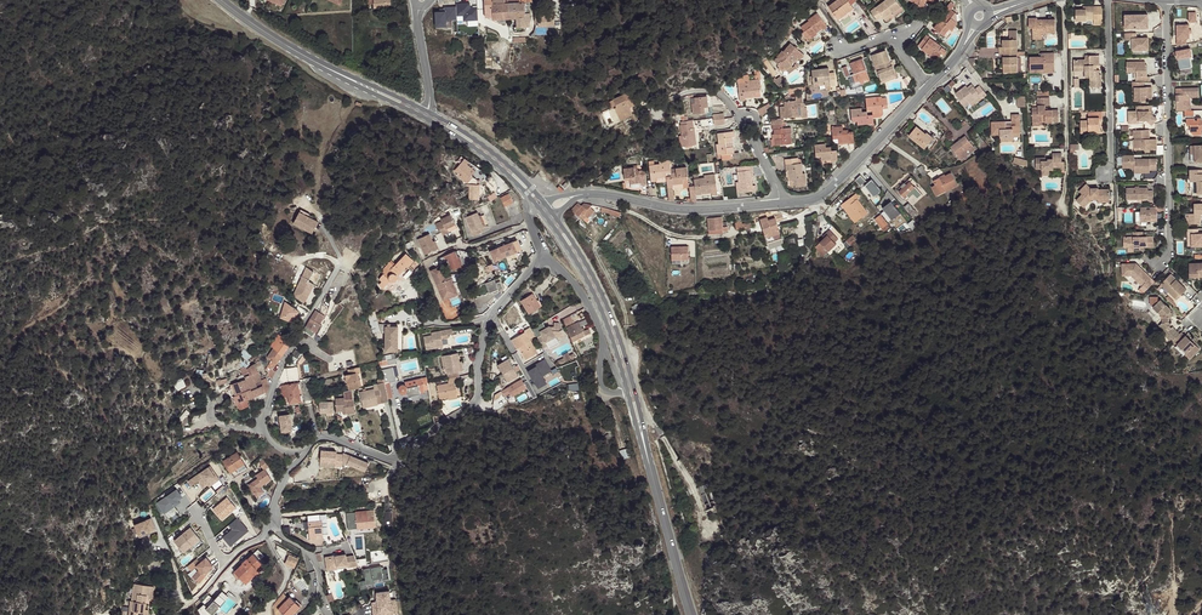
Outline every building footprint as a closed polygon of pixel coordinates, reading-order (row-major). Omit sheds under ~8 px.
[(391,0),(373,0),(374,4),(374,8),(391,7),(391,0)] [(848,0),(837,0),(828,7),(836,18),(840,15),(841,17),(853,8),(851,5),(848,0)] [(882,16),(883,18),(891,12),(892,14),(901,7),(895,0),(886,0),(870,11),(876,20),(882,16)] [(476,8),(459,5),(446,2),(445,7),(437,6),(436,8),(436,14),(444,15),(445,9),(458,11),(458,7),(476,11),(476,8)] [(955,13),(951,10),(954,5),(950,2),(943,11),(947,14),(942,20),(941,19),(934,28),(939,33),(940,31),(944,34),(949,29),(951,31),(956,24),(956,23),(952,19),(951,18),(955,13)] [(508,19),(508,3),(485,4),(486,18),(493,18),(493,20),(508,19)] [(525,13),(524,3),(508,3),(508,19),(516,18),(525,18),(525,13)] [(1094,11),(1094,5),(1086,5),(1086,9),(1084,9),(1076,9),(1076,21),(1086,21),(1086,18),(1086,17),(1094,16),(1094,18),(1099,18),(1098,11),(1094,11)] [(1103,23),(1102,5),(1094,5),(1094,11),(1098,11),(1099,18),(1094,18),(1094,24),(1103,23)] [(475,16),(476,11),(458,7),(458,11),(458,12),(475,16)] [(853,8),(841,17),(840,15),(836,18),(840,23),(844,20),(849,16),(850,17),(852,15),(851,13),(855,11),(853,8)] [(553,26),(553,11),(535,11),(535,26),(553,26)] [(1188,22),(1197,22),(1197,11),(1189,11),(1188,22)] [(892,14),(891,12),(883,18),(885,21),(893,15),(892,14)] [(475,27),(477,19),(451,13),(449,21),(469,25),(475,27)] [(530,27),(529,13),(528,13),(525,13),(525,18),(516,18),(517,27),(521,27),(523,27),(530,27)] [(827,27),(818,13),(808,20),(809,21),(801,27),(804,32),(802,33),(806,39),(811,36),(812,37),(817,34),(815,31),(821,27),(822,29),(823,30),(827,27)] [(1148,15),(1125,15),(1125,29),(1148,28),(1148,15)] [(1037,20),(1037,18),(1029,19),(1029,28),(1033,28),(1033,33),(1033,36),(1042,36),(1042,33),(1055,33),(1055,19),(1037,20)] [(1177,46),(1180,45),(1187,44),(1186,38),(1190,38),(1190,25),(1177,25),(1177,46)] [(1017,52),(1016,31),(1009,31),(1010,39),(1003,40),(1003,47),(1004,47),(1004,52),(1017,52)] [(1148,38),(1136,38),(1136,33),(1125,33),(1125,40),(1132,40),(1133,50),(1149,49),(1148,38)] [(947,51),(926,35),(918,45),(922,48),(921,49),(930,55),(930,54),(937,59),(941,54),(943,55),(947,51)] [(1191,43),(1187,44),(1180,45),(1180,51),(1179,51),(1182,69),(1194,67),(1191,49),(1192,49),(1191,43)] [(800,59),(804,54),(791,44),(783,52),(782,51),(774,60),(781,70),(785,68),(786,69),(792,65),(790,63),(792,60),(794,61),(797,57),(799,59),(800,59)] [(889,61),(885,50),(871,55),(875,66),(878,64),(880,70),(877,71),(880,79),(895,74),(892,65),(891,66),(890,67),(888,61),(889,61)] [(1017,52),(1004,52),(1004,57),(1003,57),(1003,64),(1010,64),(1010,73),(1018,72),(1017,58),(1017,56),(1025,56),(1025,52),(1017,52)] [(1054,53),(1041,54),(1041,57),(1030,57),(1030,72),(1042,72),(1042,69),(1054,69),(1054,53)] [(1099,55),(1085,56),(1085,60),(1074,60),(1074,71),(1081,71),(1085,71),(1086,78),(1090,77),(1090,87),(1101,87),(1101,75),(1100,75),(1099,70),(1097,70),(1094,70),(1094,66),(1097,66),(1099,65),(1099,55)] [(869,78),(866,69),(863,58),(850,63),(853,74),(852,74),(856,84),(869,78)] [(1145,62),(1127,62),(1127,72),(1136,72),(1137,82),(1144,81),(1150,81),(1150,77),(1148,76),(1147,69),(1145,69),(1145,65),(1145,62)] [(850,75),(847,66),(842,68),(845,77),(850,75)] [(834,75),(830,76),(829,73),(829,68),(812,70),(813,84),(825,82),(825,85),(830,84),(830,85),(836,85),(834,75)] [(737,80),(740,101),(745,100),(745,97),(755,96),(755,92),(760,91),(759,80),(761,80),(760,72),(755,72),(756,80),(750,81),(749,75),(745,76),(737,80)] [(895,74),(880,79),(881,82),(896,76),(896,75),(895,74)] [(854,85),(850,75),(845,77),(849,87),(854,85)] [(1144,87),(1144,81),(1137,82),(1132,82),(1133,87),(1135,87),(1135,101),(1147,101),(1146,99),(1152,99),(1152,87),(1149,87),(1144,87)] [(799,90),(806,89),(806,85),(788,88),(788,92),(789,94),(799,92),(799,90)] [(987,95),(980,86),(975,89),(974,87),(969,90),(966,86),(956,94),(965,106),(970,103),(980,96),(982,98),(987,95)] [(1199,88),(1180,89),(1181,95),(1176,95),(1177,111),(1185,111),(1191,110),(1191,105),(1190,105),(1188,105),(1187,95),(1199,95),(1199,88)] [(640,102),(634,90),(613,100),(616,107),(614,108),(620,120),(632,114),(629,107),(640,102)] [(1199,95),(1187,95),(1188,105),(1190,105),(1190,98),(1199,97),(1199,95)] [(888,108),(887,98),(882,98),(881,96),(876,97),(876,98),(865,99),(867,111),(872,110),(872,114),(883,113),(883,109),(888,108)] [(980,96),(970,103),(972,105),(982,98),(980,96)] [(1026,96),(1017,96),(1017,107),(1026,107),(1026,96)] [(708,107),(707,97),(695,98),(695,103),(692,104),(693,114),(705,113),(704,108),(708,107)] [(1038,107),(1038,110),(1032,111),(1032,125),(1039,125),(1039,123),(1059,122),(1058,110),(1045,110),(1045,106),(1049,106),(1049,98),(1038,98),(1038,107)] [(801,108),(800,100),(784,102),(785,106),(786,118),(807,115),(806,107),(801,108)] [(767,112),(766,109),(765,107),(764,106),(757,110),(758,110),(759,111),(760,112),(760,113),(761,113),(761,114),(761,116),(767,112)] [(1152,106),(1137,106),(1137,112),(1129,112),(1129,116),(1132,116),(1132,121),(1139,120),(1146,120),(1152,125),(1157,119),(1151,114),(1149,114),(1149,111),(1152,111),(1152,106)] [(873,118),(873,115),(867,115),(867,112),(862,112),(861,108),(850,110),(852,122),(857,121),(857,125),(867,124),(874,124),(873,118)] [(1195,120),(1194,118),(1194,110),(1191,110),(1185,111),(1185,119),(1187,119),(1187,125),(1190,125),(1190,132),(1193,135),(1201,135),(1201,130),(1201,119),(1201,118),(1198,118),(1198,120),(1195,120)] [(725,124),(724,113),(713,115),(714,125),(725,124)] [(1013,129),(1006,129),(1006,122),(992,122),(992,135),(1001,134),(1001,138),(1013,137),(1013,133),(1020,133),(1019,115),(1012,115),(1012,122),(1013,129)] [(1100,131),(1100,118),(1088,118),(1088,121),(1081,121),(1081,133),(1092,133),(1092,131),(1100,131)] [(791,133),(791,128),(783,129),(782,123),(772,125),(772,130),(773,130),(774,130),(774,134),(781,133),(782,138),(775,139),(775,146),(791,144),(790,133),(791,133)] [(696,138),(695,133),(694,128),(693,128),(689,129),(688,124),(680,125),(682,135),(679,135),(680,147),(686,146),(692,145),(696,144),(695,138),(696,138)] [(854,143),(853,131),(848,132),(848,130),(843,130),(842,126),(832,127),(833,139),(838,138),(838,142),(849,142),(849,143),(854,143)] [(934,138),(927,133),(926,134),(916,126),(909,136),(925,149),(934,138)] [(985,142),(975,129),(968,134),(978,147),(985,142)] [(1149,130),(1134,130),(1134,136),(1135,136),(1135,139),(1134,139),(1134,148),(1142,148),(1142,150),(1157,150),(1156,139),(1149,139),(1149,130)] [(732,142),(732,137),(734,137),(734,131),(718,133),(719,144),(716,144),(718,154),(721,154),(722,159),(722,160),(731,158),(731,153),(734,152),(733,146),(726,147),(725,142),(732,142)] [(975,149),(966,136),(951,147),(961,160),(975,149)] [(988,147),(985,142),(978,147),(982,151),(988,147)] [(837,160),(836,150),(831,151),(831,147),(826,148),(825,144),(814,145),(816,157),(821,156),(821,160),(831,159),(832,161),(837,160)] [(1190,146),(1190,154),(1195,154),(1195,162),(1201,162),(1201,145),(1190,146)] [(1065,170),(1064,162),(1062,162),(1062,153),(1052,154),(1053,159),(1048,160),(1048,161),(1045,161),(1045,158),(1036,158),(1036,169),(1041,169),(1042,175),(1049,175),(1049,170),(1053,170),(1053,167),(1059,167),(1059,170),(1065,170)] [(1156,159),(1135,160),(1134,155),(1123,155),(1123,168),(1130,167),(1130,169),(1134,169),(1134,173),(1150,173),(1150,170),(1157,170),(1156,159)] [(802,173),(801,163),(799,163),(798,158),(791,159),(789,159),(785,159),(786,170),(787,170),(788,170),(790,180),(794,180),(794,185),(806,184),(805,173),(802,173)] [(1027,161),(1014,158),(1015,164),(1022,166),(1028,167),(1027,161)] [(480,181),(474,178),(472,176),(473,174),(464,167),(467,164),(469,162),(465,159),(454,171),(458,175),(457,176),(463,181),(464,180),(467,183),(468,184),(466,184),(466,186),(470,186),(469,199),(479,199),(480,181)] [(654,161),(649,162),(651,182),(657,181),(656,178),(666,177),(666,173),(671,172),(670,161),(659,162),(659,164),(657,164),(654,165),(654,161)] [(484,174),(481,170),(478,168),(469,162),(467,164),(475,171),(484,178),(486,175),(484,174)] [(475,171),(467,164),(464,167),(473,174),(475,171)] [(752,185),(751,176),(753,175),(752,165),(744,166),(745,171),(737,171),(739,182),(736,182),(737,193),(753,191),(754,191),(756,191),(755,185),(752,185)] [(645,170),(638,171),(637,166),(632,166),(632,168),(623,169),(625,181),(630,180),(630,184),(641,183),(641,185),(647,185),(645,174),(645,170)] [(927,174),(922,166),(918,168),(923,176),(927,174)] [(688,179),(686,167),(676,168),(676,172),(671,173),(671,176),(666,177),(667,181),(668,188),(673,187),(672,185),(683,184),(682,180),(688,179)] [(1190,170),(1190,181),(1197,181),(1198,193),(1201,193),(1201,169),(1190,170)] [(936,196),(945,192),(957,185),(951,173),(945,176),(944,175),(934,180),(936,185),(932,187),(936,196)] [(716,186),(715,174),(704,175),(704,178),(699,178),(694,179),(696,195),(701,194),(701,192),(712,191),(711,187),(716,186)] [(868,183),(861,175),(855,180),(862,188),(868,183)] [(915,187),(914,187),(910,183),(900,192),(907,200),(913,195),(917,200),(923,195),(915,187)] [(1098,188),(1091,189),(1087,184),(1079,191),(1082,194),(1076,200),(1084,208),(1092,200),(1098,200),(1098,202),(1110,202),(1109,190),(1099,190),(1098,188)] [(1135,188),(1126,189),(1126,199),(1148,199),(1148,201),(1153,200),(1153,191),(1148,191),(1148,188),(1139,188),(1135,188)] [(860,197),(857,193),(842,204),(845,208),(847,207),(857,221),(868,213),(857,199),(860,197)] [(513,203),(509,194),(500,198),(505,207),(513,203)] [(904,211),(892,196),(887,200),(887,201),(889,204),(886,207),(892,214),(895,211),(899,216),(904,211)] [(581,206),(578,203),(571,210),(579,218),(581,216),(584,219),(586,217),(587,218),(594,211),(590,207),(592,205),(584,203),(581,206)] [(915,210),(909,203),(904,207),(910,214),(912,212),(915,210)] [(1194,204),(1194,214),(1187,214),(1187,224),(1200,224),(1200,214),(1201,214),(1201,204),(1194,204)] [(605,208),(602,207),(601,212),(619,217),(621,213),(605,208)] [(857,221),(847,207),(845,208),(855,223),(857,221)] [(1156,211),(1156,207),(1141,207),(1141,222),(1151,222),(1151,219),(1157,219),(1157,211),(1156,211)] [(301,209),(293,224),(312,234),(318,222),(309,217),(310,214),(301,209)] [(890,224),(899,216),(895,211),(892,214),(886,219),(890,224)] [(483,227),(479,216),(477,213),(465,218),(473,237),(482,233),(480,228),(483,227)] [(782,239),(777,222),(784,220),(782,214),(775,217),(774,215),(760,219),(767,243),(782,239)] [(442,221),(435,225),(438,230),(439,228),(443,235),(449,232),(447,228),(455,224),(450,215),(441,219),(442,221)] [(890,227),(880,215),(875,219),(884,231),(890,227)] [(727,226),(727,222),(722,222),(722,217),(708,218),(709,234),(723,233),(723,231),(728,230),(727,226)] [(916,224),(911,217),(905,222),(910,228),(916,224)] [(1198,234),(1198,229),(1188,229),(1188,234),(1192,234),(1192,246),(1201,246),(1201,234),(1198,234)] [(838,239),(830,230),(823,236),(824,238),(820,243),(828,252),(836,244),(835,242),(838,239)] [(1143,232),(1133,232),(1133,237),(1127,237),(1128,252),(1134,252),(1134,250),(1141,250),(1141,247),(1153,247),(1153,237),(1143,237),(1143,232)] [(436,250),(433,242),(429,234),(418,239),(424,255),(436,250)] [(853,235),(846,241),(849,245),(855,239),(854,236),(853,235)] [(517,240),(507,244),(490,251),(494,261),(502,258),(511,254),(517,252),(521,250),(517,240)] [(828,252),(820,243),(815,247),(824,256),(828,252)] [(688,259),(687,246),(670,246),(671,260),(688,259)] [(463,267),(460,257),(457,258),(455,251),(443,257),(439,259),(441,264),(448,260),(451,270),(463,267)] [(397,277),(406,267),(408,268),(414,261),(406,254),(395,265),(391,261),(386,266),(385,267),(382,273),(383,274),(379,279),(381,282),(379,285),(383,288),(390,280),(390,281),(391,281),(393,282),(394,282),(395,281),(396,280),(397,279),(397,278),(397,277)] [(1189,263),(1190,277),(1199,277),(1199,275),(1201,275),(1201,263),(1189,263)] [(1153,283),(1139,268),(1140,267),(1136,264),(1122,264),(1122,276),(1131,275),(1142,286),(1140,288),(1144,292),(1152,284),(1153,283)] [(456,295),(451,284),(453,284),(451,279),(447,280),(444,274),(441,269),(440,270),(439,267),(431,271),(437,285),(440,284),(442,288),(439,289),(443,301),(456,295)] [(308,297),(314,285),(320,276),(314,271),(309,279),(304,277),(301,279),(299,283),(296,290),(302,293),(308,297)] [(1176,279),(1171,274),(1166,279),(1171,284),(1176,279)] [(487,303),(494,296),(493,294),(499,292),(498,290),(503,288),(500,282),(496,284),(494,279),(485,283),(489,292),(486,293),(486,294),(481,295),(481,296),(475,296),(473,297),(473,308),(482,308),(483,303),(487,303)] [(1187,290),(1176,279),(1171,284),(1166,279),(1161,284),(1161,285),(1163,286),(1175,299),(1180,294),(1182,295),(1187,290)] [(308,297),(302,293),(299,299),(305,302),(308,297)] [(539,307),(536,303),(538,301),(532,293),(521,301),(529,314),(539,307)] [(1175,302),(1169,296),(1166,298),(1175,307),(1177,305),(1174,303),(1175,302)] [(1172,311),(1161,299),(1158,302),(1158,297),(1150,297),(1150,305),(1155,305),(1153,307),(1162,317),(1162,323),(1159,326),(1166,333),(1174,340),(1178,336),(1171,329),(1169,326),(1170,325),(1169,323),(1169,317),(1172,315),(1173,314),(1170,312),(1172,311)] [(280,317),(292,321),(299,311),(285,302),(280,317)] [(316,332),(320,324),(323,319),(325,319),(326,316),(329,307),(323,302),(322,304),(320,313),(319,312),(315,310),(312,315),(306,326),(303,332),(311,336),(314,335),(315,334),(316,332)] [(441,314),(439,311),(438,309),(437,307),(435,305),(433,304),(432,303),(429,307),(430,308),(431,309),(432,311),(434,312),(435,314),(436,316),(437,319),(442,316),(441,314)] [(299,311),(292,321),(294,322),(300,321),(305,318),(309,312),(302,307),(299,311)] [(377,316),(375,311),(368,314),(369,319),(377,316)] [(381,331),(377,316),(369,319),(373,333),(381,331)] [(573,321),(570,316),(563,320),(563,321),(566,325),(573,321)] [(551,329),(549,326),(546,328),(543,322),(533,328),(543,348),(548,345),(547,344),(546,342),(555,337),(559,337),(559,334),(562,334),(562,330),(559,323),(554,323),(554,329),(554,331),(552,331),(551,329)] [(591,333),(589,329),(585,330),(584,328),(582,328),(579,322),(567,328),(569,333),(568,333),(571,338),(573,342),(585,336),(591,333)] [(398,351),(398,326),(385,326),(385,351),(398,351)] [(537,352),(529,339),(534,336),(529,327),(524,330),(525,332),(512,340),(517,349),(519,348),(522,347),(524,351),(522,352),(526,359),(537,352)] [(1180,334),(1173,327),(1171,329),(1178,336),(1180,334)] [(443,346),(442,340),(441,336),(448,334),(453,333),(452,329),(431,333),(432,336),(424,337),(426,349),(443,346)] [(1174,340),(1166,333),(1164,335),(1172,343),(1172,342),(1174,340)] [(1200,349),(1186,336),(1185,336),(1181,333),(1180,334),(1178,336),(1174,340),(1172,342),(1176,346),(1177,345),(1187,354),(1186,355),(1190,359),(1200,349)] [(283,355),(293,340),(284,334),(282,337),(279,334),(270,346),(274,348),(283,355)] [(272,370),(283,355),(274,348),(267,357),(272,360),(265,370),(268,373),(267,375),(272,380),(277,372),(272,370)] [(252,355),(243,349),(239,355),(247,360),(249,360),(252,355)] [(461,371),(459,362),(457,353),(444,355),(447,373),(458,371),(461,371)] [(510,357),(496,364),(505,383),(513,379),(514,380),(522,376),(517,366),(515,367),(510,357)] [(543,376),(552,370),(544,358),(526,370),(538,389),(547,383),(543,376)] [(249,363),(250,361),(251,361),(250,360),(249,360),(247,360),(246,361),(244,360),(239,364),(242,368),(245,366),(246,368),(251,364),(249,363)] [(242,388),(247,399),(250,398),(265,392),(264,389),(261,378),(258,371),(255,364),(248,369),(250,374),(245,376),(246,379),(239,381),(241,387),(237,388),(237,390),(242,388)] [(250,374),(248,369),(247,369),(246,368),(245,366),(242,368),(240,369),(243,374),(245,376),(250,374)] [(286,368),(288,382),(299,381),(298,373),(297,366),(294,367),(286,368)] [(359,388),(358,380),(359,380),(357,373),(360,372),(359,367),(348,370),(349,374),(345,375),(349,390),(351,389),(353,389),(359,388)] [(265,392),(266,395),(270,387),(266,378),(265,376),(261,378),(264,389),(265,392)] [(457,395),(454,383),(460,382),(459,376),(448,378),(449,383),(437,385),(439,399),(448,397),(457,395)] [(429,389),(428,382),(427,377),(405,382),(406,386),(404,385),(403,385),(401,386),(400,386),(399,387),(399,389),(399,390),(399,391),(400,392),(401,393),(402,394),(403,394),(405,393),(406,393),(407,392),(407,391),(408,393),(419,390),(420,393),(425,392),(424,390),(429,389)] [(178,391),(187,387),(184,379),(175,383),(178,391)] [(388,399),(384,382),(378,384),(373,385),(374,389),(360,393),(363,408),(389,402),(388,399)] [(393,398),(389,382),(388,382),(384,383),(388,399),(393,398)] [(301,401),(298,383),(286,384),(288,397),(289,403),(301,401)] [(249,405),(250,405),(251,407),(253,406),(250,398),(247,399),(242,388),(237,390),(240,397),(236,399),(237,404),(240,409),(249,405)] [(336,399),(336,411),(343,411),(343,409),(345,409),(345,411),(345,413),(354,413),(354,399),(351,389),(349,390),(344,391),(345,398),(336,399)] [(255,405),(262,401),(261,398),(267,396),(266,395),(265,392),(250,398),(253,406),(255,405)] [(322,416),(320,406),(317,407),(316,403),(319,403),(318,397),(312,399),(313,404),(313,406),(314,406),(316,417),(322,416)] [(255,416),(250,405),(249,405),(240,409),(238,410),(243,421),(255,416)] [(292,430),(289,414),(279,416),(282,431),(292,430)] [(608,433),(601,417),(595,420),(602,435),(608,433)] [(332,461),(333,446),(320,445),(319,460),(332,461)] [(236,469),(244,464),(237,452),(224,461),(231,472),(236,469)] [(369,463),(344,453),(343,463),(366,471),(369,463)] [(211,464),(187,479),(191,485),(199,480),(204,489),(220,479),(211,464)] [(239,472),(247,467),(244,464),(236,469),(239,472)] [(311,479),(312,468),(304,468),(303,479),(311,479)] [(264,469),(255,474),(257,477),(248,484),(256,497),(264,491),(261,486),(272,479),(264,469)] [(177,487),(155,502),(163,513),(180,502),(178,498),(182,495),(177,487)] [(227,496),(212,508),(222,520),(236,507),(227,496)] [(375,527),(374,519),(368,520),(367,512),(367,511),(346,513),(347,519),(351,519),(351,522),(357,522),(357,528),(375,527)] [(132,524),(137,537),(156,529),(150,516),(132,524)] [(222,535),(229,545),(249,531),(239,516),(229,524),(232,528),(222,535)] [(323,534),(322,520),(308,522),(308,523),(309,529),(309,535),(317,535),(323,534)] [(189,526),(172,540),(182,552),(199,539),(189,526)] [(382,559),(381,552),(374,553),(375,555),(372,555),(373,559),(371,559),(371,564),(380,562),(382,562),(382,560),(382,559)] [(253,573),(257,569),(258,570),(263,565),(253,553),(248,559),(247,558),(242,563),(243,563),(234,571),(235,572),(240,577),(245,583),(254,575),(253,573)] [(358,566),(354,555),(346,557),(346,554),(325,557),(327,566),(337,565),(337,566),(347,565),(348,567),(358,566)] [(289,555),(285,563),(295,567),(299,559),(289,555)] [(209,571),(208,570),(213,563),(203,556),(200,560),(195,557),(187,567),(191,570),(187,575),(200,584),(209,571)] [(254,576),(265,567),(263,565),(258,570),(257,569),(253,573),(254,575),(254,576)] [(381,566),(363,568),(365,580),(359,581),(359,587),(367,587),(367,583),(389,581),(388,568),(382,569),(381,566)] [(154,603),(156,584),(134,582),(134,584),(151,585),(149,603),(151,603),(154,603)] [(149,603),(151,585),(134,584),(132,601),(146,602),(149,603)] [(398,599),(389,599),(389,593),(399,592),(399,590),(374,591),(375,601),(371,601),(372,614),(399,614),(398,599)] [(222,592),(215,600),(208,608),(204,604),(202,607),(202,608),(198,610),(200,614),(213,614),(228,597),(222,592)] [(204,604),(208,608),(215,600),(207,593),(205,595),(204,596),(199,600),(204,604)] [(300,606),(290,597),(289,598),(283,593),(273,605),(276,614),(279,614),(282,613),(284,614),(292,614),(300,606)] [(334,601),(331,593),(325,596),(328,603),(334,601)] [(146,602),(132,601),(131,601),(129,614),(145,614),(146,602)]
